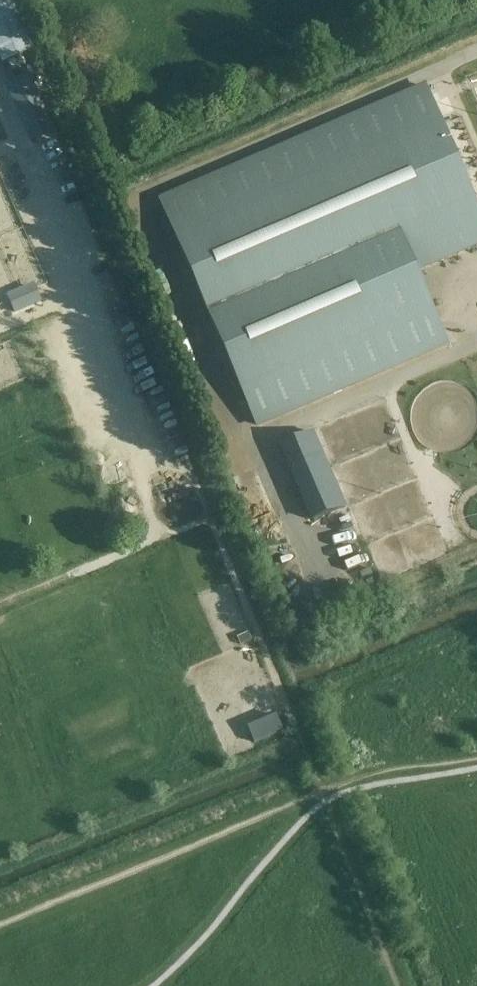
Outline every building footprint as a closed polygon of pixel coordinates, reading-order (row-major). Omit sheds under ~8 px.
[(53,132),(48,121),(29,77),(7,86),(25,130),(30,142),(53,132)] [(256,425),(446,343),(415,271),(476,244),(476,206),(426,88),(160,202),(256,425)] [(35,288),(9,299),(14,312),(40,301),(35,288)] [(275,447),(308,520),(344,504),(310,431),(275,447)] [(276,715),(247,726),(253,743),(283,732),(276,715)]
